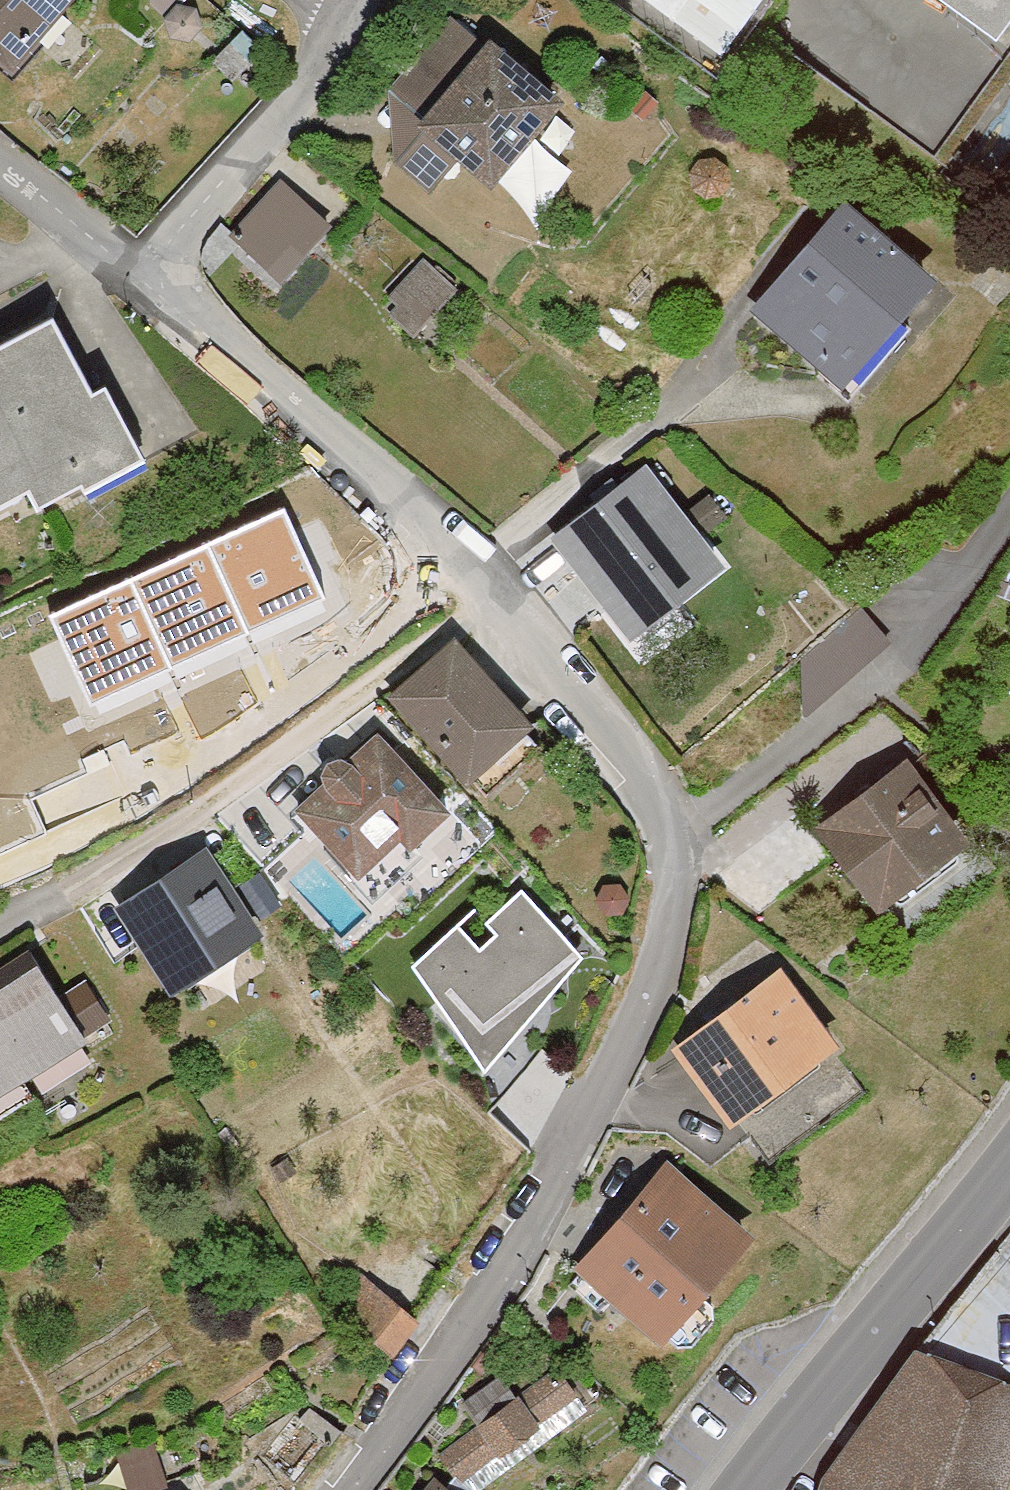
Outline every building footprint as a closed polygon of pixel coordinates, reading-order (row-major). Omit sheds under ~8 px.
[(60,0),(0,0),(0,32),(16,47),(60,0)] [(994,36),(1009,14),(1009,0),(943,0),(994,36)] [(496,170),(571,88),(497,20),(485,33),(458,9),(395,78),(496,170)] [(722,144),(703,149),(697,163),(699,174),(711,184),(728,181),(738,163),(732,149),(722,144)] [(231,233),(279,280),(340,217),(292,170),(231,233)] [(853,195),(762,304),(863,389),(919,321),(903,308),(938,266),(853,195)] [(394,290),(418,317),(464,277),(440,250),(394,290)] [(34,478),(45,497),(144,442),(107,374),(102,377),(58,298),(0,329),(0,497),(34,478)] [(557,533),(633,631),(681,594),(662,570),(730,518),(712,495),(690,512),(651,461),(557,533)] [(284,511),(51,617),(91,704),(324,598),(284,511)] [(469,763),(531,705),(460,628),(398,686),(469,763)] [(305,793),(370,861),(407,826),(416,835),(459,794),(385,716),(305,793)] [(826,808),(890,896),(975,835),(911,747),(826,808)] [(134,892),(188,980),(264,933),(210,846),(134,892)] [(458,925),(412,967),(485,1072),(584,958),(522,891),(486,924),(496,935),(480,949),(458,925)] [(98,1020),(73,982),(51,996),(21,950),(0,964),(0,1084),(98,1020)] [(774,961),(675,1048),(734,1114),(836,1027),(774,961)] [(664,1164),(581,1262),(663,1331),(746,1233),(664,1164)] [(914,1347),(1009,1378),(1009,1246),(914,1347)] [(395,1328),(417,1307),(396,1286),(374,1307),(395,1328)] [(815,1489),(996,1489),(1009,1445),(1009,1378),(914,1347),(818,1482),(815,1489)] [(469,1449),(486,1472),(587,1396),(568,1371),(537,1394),(525,1378),(492,1402),(506,1421),(469,1449)] [(308,1463),(346,1425),(327,1406),(289,1443),(308,1463)] [(420,1489),(468,1489),(438,1467),(420,1489)]
